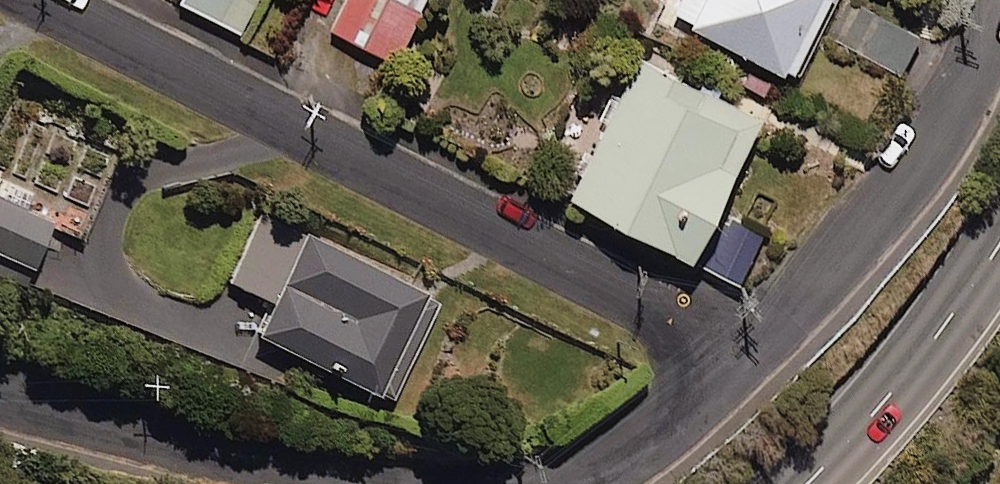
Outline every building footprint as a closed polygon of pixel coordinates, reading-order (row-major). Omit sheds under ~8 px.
[(236,29),(253,0),(183,0),(236,29)] [(420,0),(342,0),(329,25),(391,57),(420,0)] [(671,13),(778,65),(810,0),(677,0),(671,13)] [(855,0),(841,0),(824,35),(899,71),(919,31),(855,0)] [(754,111),(635,51),(566,190),(685,249),(754,111)] [(0,177),(0,253),(25,265),(47,222),(19,208),(28,191),(0,177)] [(433,299),(263,214),(230,281),(270,301),(254,333),(384,398),(433,299)] [(761,229),(732,215),(707,265),(736,279),(761,229)]
